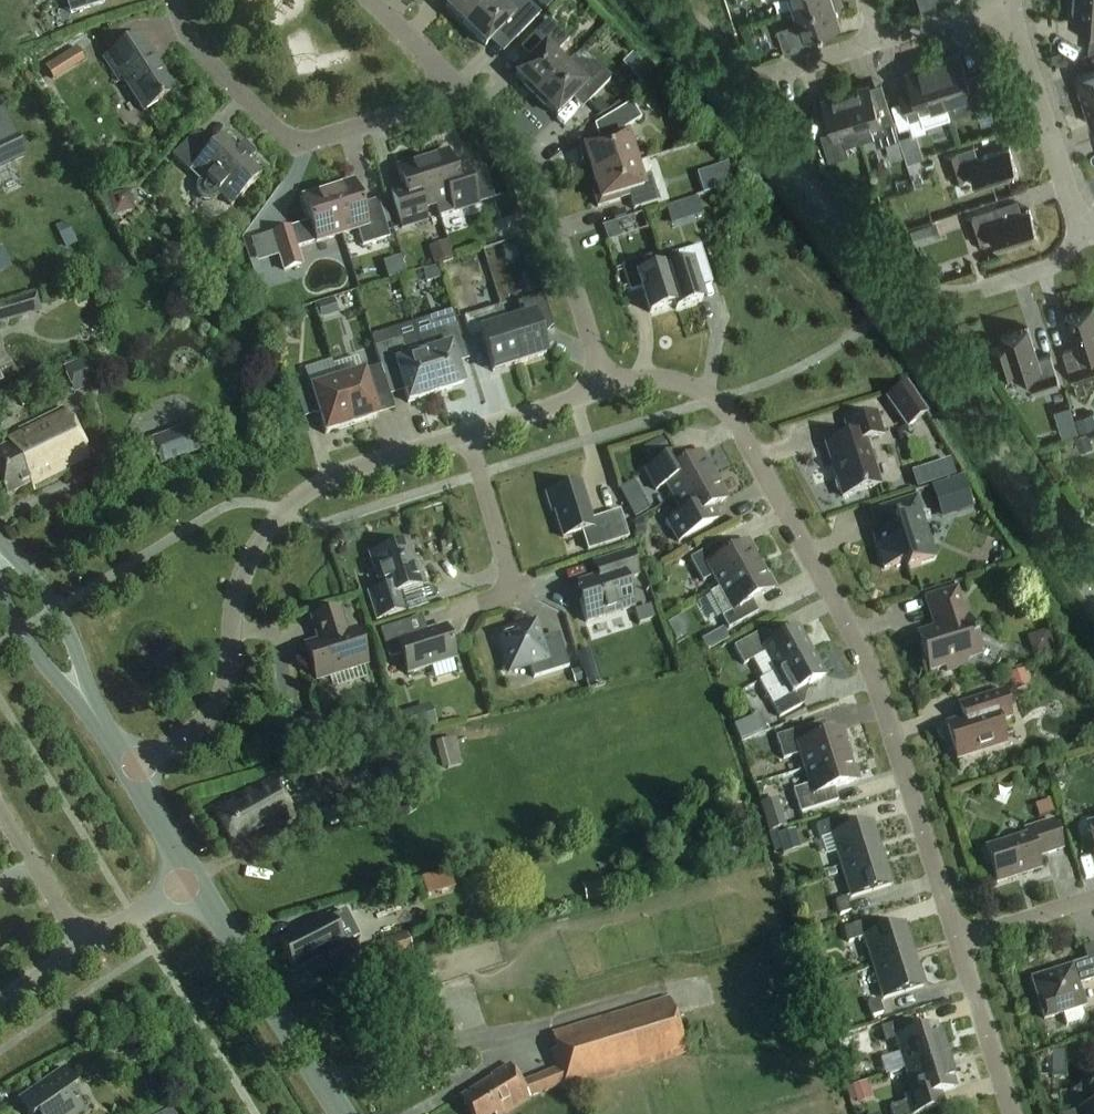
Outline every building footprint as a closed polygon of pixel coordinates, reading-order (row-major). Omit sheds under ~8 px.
[(70,15),(106,4),(104,0),(65,0),(70,15)] [(445,9),(465,28),(492,0),(453,0),(445,9)] [(465,28),(485,48),(504,27),(516,39),(539,15),(523,0),(516,0),(505,11),(493,0),(492,0),(465,28)] [(537,3),(546,11),(556,0),(540,0),(537,3)] [(794,8),(799,22),(777,29),(785,54),(812,45),(808,32),(841,22),(836,6),(844,3),(843,0),(818,0),(794,8)] [(922,10),(948,1),(948,0),(919,0),(922,10)] [(1070,24),(1091,25),(1089,53),(1093,51),(1093,0),(1071,0),(1070,24)] [(534,97),(535,98),(565,68),(554,57),(569,42),(548,22),(526,44),(537,55),(515,77),(534,96),(534,97)] [(153,58),(139,36),(103,59),(119,83),(122,81),(142,113),(174,93),(152,59),(153,58)] [(44,67),(53,82),(85,63),(76,48),(44,67)] [(960,55),(934,63),(946,101),(972,93),(977,108),(990,104),(998,131),(1013,126),(1002,91),(995,93),(990,75),(969,82),(960,55)] [(565,68),(535,98),(536,99),(537,99),(556,118),(578,95),(588,104),(610,82),(591,63),(575,79),(565,68)] [(946,101),(934,63),(907,72),(911,82),(899,86),(904,103),(914,134),(927,130),(925,125),(951,117),(946,101)] [(1084,101),(1093,98),(1093,70),(1075,76),(1084,101)] [(648,73),(638,82),(645,90),(655,80),(648,73)] [(877,146),(887,143),(900,139),(890,107),(878,111),(869,84),(846,92),(858,130),(871,125),(877,146)] [(829,161),(841,157),(849,155),(846,145),(861,140),(858,130),(846,92),(823,99),(833,131),(821,135),(829,161)] [(1084,101),(1092,126),(1093,125),(1093,98),(1084,101)] [(588,164),(592,178),(634,165),(623,131),(641,121),(631,104),(601,122),(607,134),(610,142),(599,145),(598,141),(578,148),(583,165),(588,164)] [(4,112),(0,114),(0,170),(25,159),(4,112)] [(213,198),(214,197),(217,193),(230,207),(259,177),(246,164),(250,159),(238,147),(233,152),(220,139),(211,148),(195,132),(171,157),(188,173),(192,169),(205,181),(201,185),(200,186),(199,188),(199,190),(199,191),(199,192),(199,193),(200,194),(200,195),(201,196),(202,197),(203,198),(204,198),(205,199),(207,199),(208,199),(211,199),(213,198)] [(979,158),(975,146),(944,156),(953,182),(974,175),(978,189),(1019,175),(1010,148),(979,158)] [(422,163),(436,206),(449,202),(452,213),(477,206),(467,173),(455,177),(447,152),(433,156),(434,159),(422,163)] [(436,206),(422,163),(410,167),(409,164),(396,168),(403,193),(391,197),(401,230),(426,222),(422,210),(436,206)] [(634,165),(592,178),(596,190),(591,191),(597,209),(619,202),(617,198),(628,194),(633,211),(658,203),(650,176),(639,180),(634,165)] [(707,173),(713,192),(724,189),(735,185),(728,166),(718,169),(707,173)] [(340,189),(328,193),(341,235),(357,231),(362,247),(389,239),(377,201),(360,207),(352,181),(339,186),(340,189)] [(108,197),(113,217),(133,213),(128,192),(108,197)] [(341,235),(328,193),(316,196),(315,193),(301,197),(309,223),(272,234),(283,272),(300,266),(295,250),(341,235)] [(688,202),(683,203),(689,221),(699,217),(702,216),(697,199),(688,202)] [(998,250),(1039,236),(1030,209),(999,219),(995,207),(964,217),(973,243),(994,236),(998,250)] [(936,222),(919,228),(924,242),(941,236),(936,222)] [(616,223),(603,227),(604,233),(607,239),(620,234),(616,223)] [(512,257),(532,251),(528,239),(509,246),(512,257)] [(447,243),(429,248),(434,265),(452,260),(447,243)] [(0,248),(0,273),(18,265),(9,244),(0,248)] [(675,256),(661,260),(660,260),(675,307),(674,307),(675,311),(701,303),(696,286),(698,282),(709,278),(700,248),(675,256)] [(660,260),(661,260),(660,256),(643,261),(620,268),(628,293),(641,289),(649,315),(674,307),(675,307),(660,260)] [(425,273),(429,289),(444,285),(439,268),(425,273)] [(534,272),(522,276),(526,289),(539,285),(540,285),(535,271),(534,272)] [(26,318),(41,313),(36,296),(0,307),(0,325),(26,318)] [(521,320),(506,325),(518,365),(545,357),(537,331),(552,326),(542,297),(517,305),(521,320)] [(334,301),(316,306),(320,320),(338,315),(334,301)] [(1093,307),(1066,316),(1076,347),(1063,351),(1074,384),(1093,378),(1093,357),(1092,353),(1093,352),(1093,311),(1093,307)] [(422,356),(434,396),(462,387),(452,357),(465,353),(456,323),(430,331),(415,335),(422,356)] [(518,365),(506,325),(480,334),(492,373),(518,365)] [(997,375),(1012,370),(1014,378),(1028,373),(1034,395),(1061,386),(1051,355),(1038,359),(1028,328),(1001,336),(1004,344),(988,349),(997,375)] [(407,405),(434,396),(422,356),(415,335),(401,340),(374,349),(383,379),(398,374),(407,405)] [(67,381),(96,369),(91,357),(62,369),(67,381)] [(337,382),(351,427),(377,419),(370,399),(387,393),(379,368),(361,374),(337,382)] [(351,427),(337,382),(336,377),(308,386),(310,390),(294,395),(303,420),(317,415),(324,436),(351,427)] [(885,399),(906,430),(928,416),(907,385),(885,399)] [(62,411),(18,433),(19,434),(6,440),(9,446),(0,451),(0,485),(7,498),(30,487),(33,493),(89,465),(62,411)] [(1076,418),(1080,430),(1080,431),(1083,430),(1087,429),(1093,427),(1093,415),(1093,413),(1091,413),(1081,416),(1076,418)] [(883,436),(876,414),(845,424),(850,438),(826,446),(837,481),(835,485),(837,492),(841,494),(842,498),(879,487),(865,442),(883,436)] [(1063,429),(1061,430),(1063,437),(1079,432),(1078,431),(1078,430),(1076,425),(1073,426),(1063,429)] [(190,429),(151,443),(161,470),(200,457),(190,429)] [(1075,436),(1080,452),(1093,447),(1088,432),(1075,436)] [(661,439),(643,449),(650,462),(668,452),(661,439)] [(674,500),(713,478),(700,455),(687,462),(681,450),(644,471),(656,492),(666,486),(674,500)] [(911,474),(916,490),(942,482),(936,466),(911,474)] [(678,543),(712,524),(720,520),(714,509),(726,502),(713,478),(674,500),(682,514),(667,523),(678,543)] [(931,488),(942,521),(973,511),(962,478),(931,488)] [(592,521),(580,484),(546,495),(552,512),(554,512),(563,538),(582,533),(588,552),(628,539),(619,513),(592,521)] [(628,507),(634,519),(649,511),(643,499),(628,507)] [(922,515),(917,499),(872,513),(879,536),(873,538),(884,571),(905,564),(907,569),(935,560),(920,515),(922,515)] [(632,524),(636,536),(646,534),(642,521),(632,524)] [(713,577),(720,589),(759,568),(753,557),(756,555),(749,543),(726,555),(720,544),(690,561),(702,583),(713,577)] [(413,561),(407,544),(400,546),(397,544),(386,547),(385,551),(369,556),(380,590),(368,594),(376,621),(406,612),(400,594),(425,586),(419,568),(413,561)] [(592,565),(596,579),(577,585),(583,602),(580,603),(586,623),(634,608),(625,581),(638,577),(630,553),(592,565)] [(759,568),(720,589),(709,595),(728,630),(758,614),(752,602),(775,590),(768,577),(765,579),(759,568)] [(965,620),(956,590),(925,600),(934,630),(917,635),(929,673),(945,668),(947,673),(963,668),(976,644),(968,619),(965,620)] [(650,606),(634,611),(639,624),(654,619),(650,606)] [(346,634),(339,611),(311,620),(319,642),(305,646),(316,681),(366,665),(355,631),(346,634)] [(542,647),(535,623),(497,635),(509,673),(530,666),(534,679),(569,668),(560,641),(542,647)] [(405,640),(401,625),(380,632),(388,659),(401,655),(408,676),(455,661),(445,627),(405,640)] [(729,641),(723,630),(701,642),(707,653),(729,641)] [(766,654),(776,673),(811,654),(798,630),(770,645),(762,632),(734,648),(744,666),(766,654)] [(1047,632),(1027,638),(1034,659),(1054,652),(1047,632)] [(811,654),(776,673),(759,682),(779,719),(803,706),(796,693),(824,678),(811,654)] [(572,673),(575,685),(585,683),(581,670),(572,673)] [(1007,676),(1012,693),(1029,688),(1023,671),(1007,676)] [(1010,720),(1001,692),(959,706),(964,721),(946,726),(957,760),(1004,745),(998,724),(1010,720)] [(430,706),(396,717),(397,722),(402,737),(403,739),(405,738),(415,735),(437,728),(430,706)] [(748,738),(773,725),(766,711),(741,723),(748,738)] [(285,725),(295,760),(323,753),(313,717),(285,725)] [(383,741),(401,736),(397,725),(380,731),(383,741)] [(800,755),(805,771),(848,757),(844,745),(847,744),(843,731),(818,739),(814,726),(776,738),(783,761),(800,755)] [(456,740),(435,745),(442,772),(463,767),(456,740)] [(382,787),(434,774),(427,747),(375,760),(382,787)] [(848,757),(805,771),(810,786),(793,792),(800,814),(838,802),(834,790),(859,782),(855,769),(851,770),(848,757)] [(292,819),(271,781),(231,802),(233,805),(213,815),(230,846),(266,827),(269,832),(292,819)] [(1039,818),(1054,814),(1050,801),(1035,806),(1039,818)] [(831,837),(841,868),(882,855),(872,823),(850,830),(846,817),(816,827),(821,841),(831,837)] [(766,826),(768,833),(786,828),(783,820),(766,826)] [(1085,827),(1088,835),(1090,836),(1093,848),(1093,821),(1087,824),(1085,827)] [(1062,851),(1052,822),(1025,831),(1027,837),(985,850),(996,885),(1040,871),(1036,859),(1062,851)] [(798,843),(795,831),(776,837),(779,849),(798,843)] [(882,855),(841,868),(851,899),(892,886),(882,855)] [(602,878),(583,883),(588,901),(618,893),(614,877),(603,880),(602,878)] [(840,916),(850,913),(846,899),(835,902),(840,916)] [(290,938),(280,943),(294,971),(331,952),(338,964),(357,954),(350,940),(356,938),(342,909),(329,915),(289,936),(290,938)] [(914,956),(904,925),(881,932),(877,919),(844,930),(849,944),(863,939),(873,969),(914,956)] [(369,949),(375,968),(413,955),(405,933),(381,941),(382,944),(369,949)] [(1062,1015),(1066,1027),(1081,1022),(1084,1017),(1081,1009),(1084,1008),(1077,985),(1093,980),(1093,947),(1084,950),(1088,962),(1031,980),(1044,1020),(1062,1015)] [(873,969),(883,1001),(924,988),(914,956),(873,969)] [(547,1093),(560,1089),(561,1093),(685,1056),(667,999),(552,1034),(553,1037),(552,1037),(555,1046),(554,1046),(555,1052),(550,1054),(555,1070),(519,1084),(508,1067),(490,1078),(491,1080),(460,1099),(470,1113),(505,1113),(528,1099),(529,1100),(547,1093)] [(872,1018),(883,1015),(878,1000),(868,1004),(872,1018)] [(895,1040),(905,1070),(946,1057),(936,1026),(914,1033),(910,1020),(880,1029),(885,1043),(895,1040)] [(1051,1052),(1051,1080),(1064,1080),(1065,1053),(1051,1052)] [(905,1070),(914,1101),(889,1108),(891,1113),(922,1113),(938,1109),(934,1096),(956,1089),(946,1057),(905,1070)] [(63,1071),(20,1102),(28,1113),(79,1113),(83,1111),(70,1092),(76,1089),(63,1071)] [(850,1088),(855,1101),(870,1095),(866,1083),(850,1088)]
